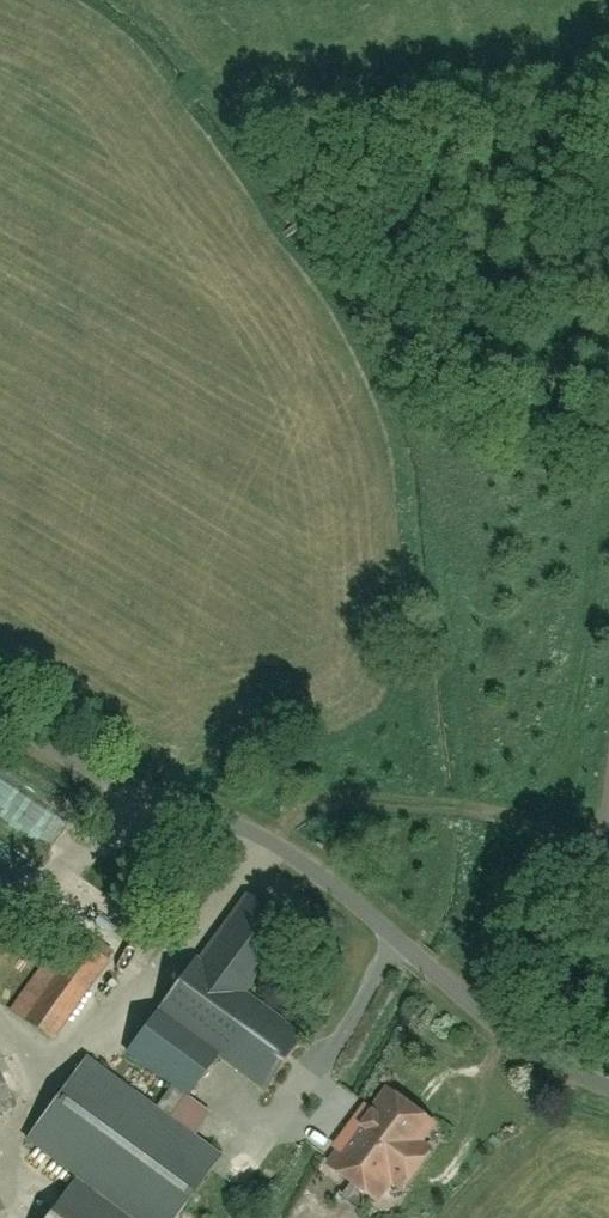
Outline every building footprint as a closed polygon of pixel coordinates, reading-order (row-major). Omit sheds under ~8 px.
[(245,895),(161,1008),(270,1090),(302,1048),(242,1004),(295,933),(245,895)] [(64,935),(10,1012),(53,1042),(107,964),(64,935)] [(157,1018),(128,1054),(188,1101),(217,1064),(157,1018)] [(25,1143),(131,1217),(173,1217),(219,1153),(195,1136),(209,1117),(186,1101),(172,1120),(86,1059),(25,1143)] [(385,1090),(328,1167),(387,1211),(444,1133),(385,1090)] [(8,1111),(0,1091),(0,1114),(8,1111)] [(52,1217),(114,1217),(74,1189),(52,1217)]
